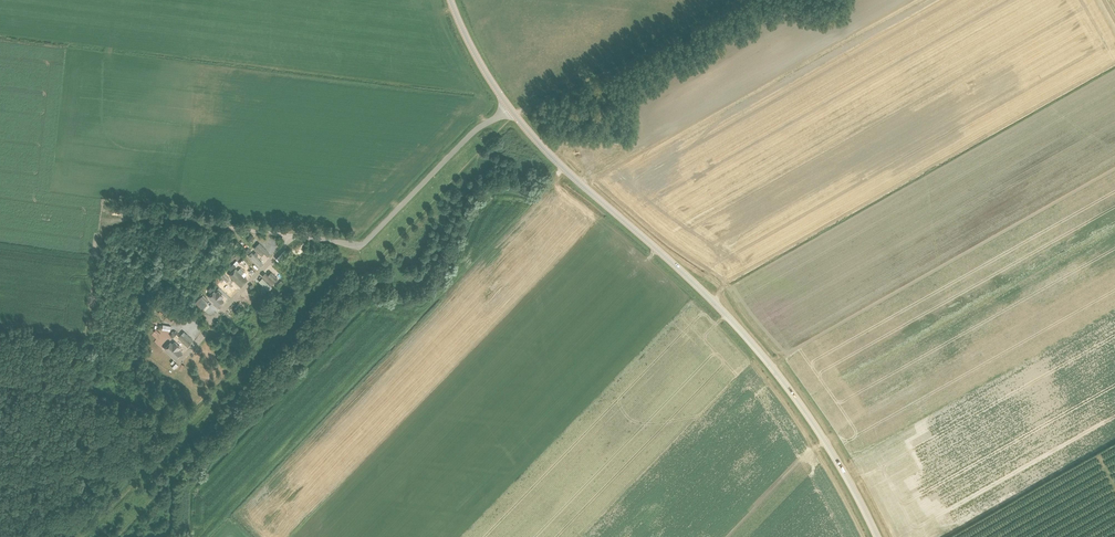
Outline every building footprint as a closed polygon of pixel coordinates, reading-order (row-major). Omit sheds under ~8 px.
[(255,237),(251,234),(246,239),(249,242),(250,243),(255,237)] [(271,251),(260,240),(253,248),(261,255),(262,254),(265,256),(271,251)] [(280,250),(273,260),(275,262),(283,253),(280,250)] [(258,267),(262,263),(255,257),(256,255),(254,253),(252,254),(251,253),(247,257),(258,267)] [(234,269),(228,276),(240,288),(247,280),(245,278),(246,276),(238,269),(237,271),(234,269)] [(230,278),(223,273),(220,276),(227,282),(230,278)] [(265,274),(262,277),(272,286),(278,280),(271,273),(268,276),(265,274)] [(263,279),(260,282),(269,291),(272,287),(263,279)] [(217,308),(224,302),(220,298),(222,296),(216,290),(214,293),(213,291),(206,298),(217,308)] [(200,297),(195,303),(200,308),(206,302),(200,297)] [(184,331),(180,335),(189,344),(193,340),(184,331)] [(171,344),(169,342),(162,349),(175,362),(182,354),(179,351),(181,349),(173,342),(171,344)]
